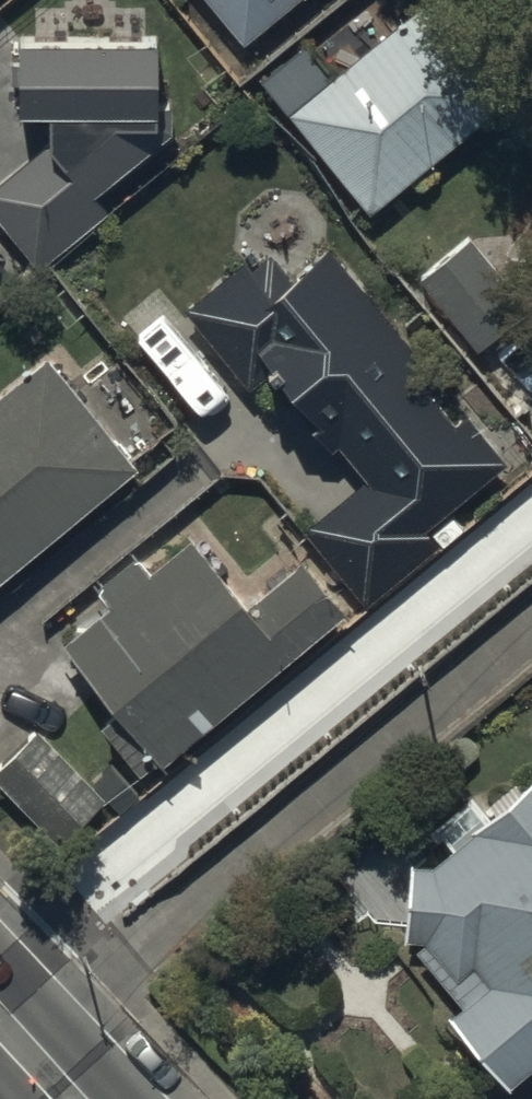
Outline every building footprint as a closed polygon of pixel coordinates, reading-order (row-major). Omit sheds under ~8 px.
[(246,53),(308,0),(200,0),(246,53)] [(262,94),(370,224),(520,100),(438,1),(413,21),(396,0),(376,0),(317,50),(341,79),(302,111),(277,81),(262,94)] [(0,193),(0,231),(38,280),(108,225),(94,207),(179,141),(160,117),(160,47),(21,48),(22,138),(51,137),(51,153),(0,193)] [(528,320),(471,244),(417,285),(474,361),(528,320)] [(366,488),(306,537),(368,614),(466,534),(450,515),(504,471),(467,424),(452,437),(410,385),(426,371),(334,258),(292,291),(271,266),(255,279),(247,269),(187,318),(254,400),(270,388),(332,463),(341,456),(366,488)] [(0,410),(0,595),(141,480),(50,369),(0,410)] [(160,773),(164,777),(349,621),(307,571),(252,618),(197,552),(153,590),(136,570),(98,602),(112,619),(64,659),(119,724),(102,739),(142,788),(160,773)] [(40,741),(0,779),(0,789),(61,854),(107,812),(40,741)] [(526,799),(519,791),(489,815),(499,827),(488,837),(470,815),(437,843),(456,865),(439,879),(413,877),(408,956),(426,957),(420,962),(469,1019),(453,1033),(508,1098),(516,1098),(531,1085),(531,794),(526,799)]
